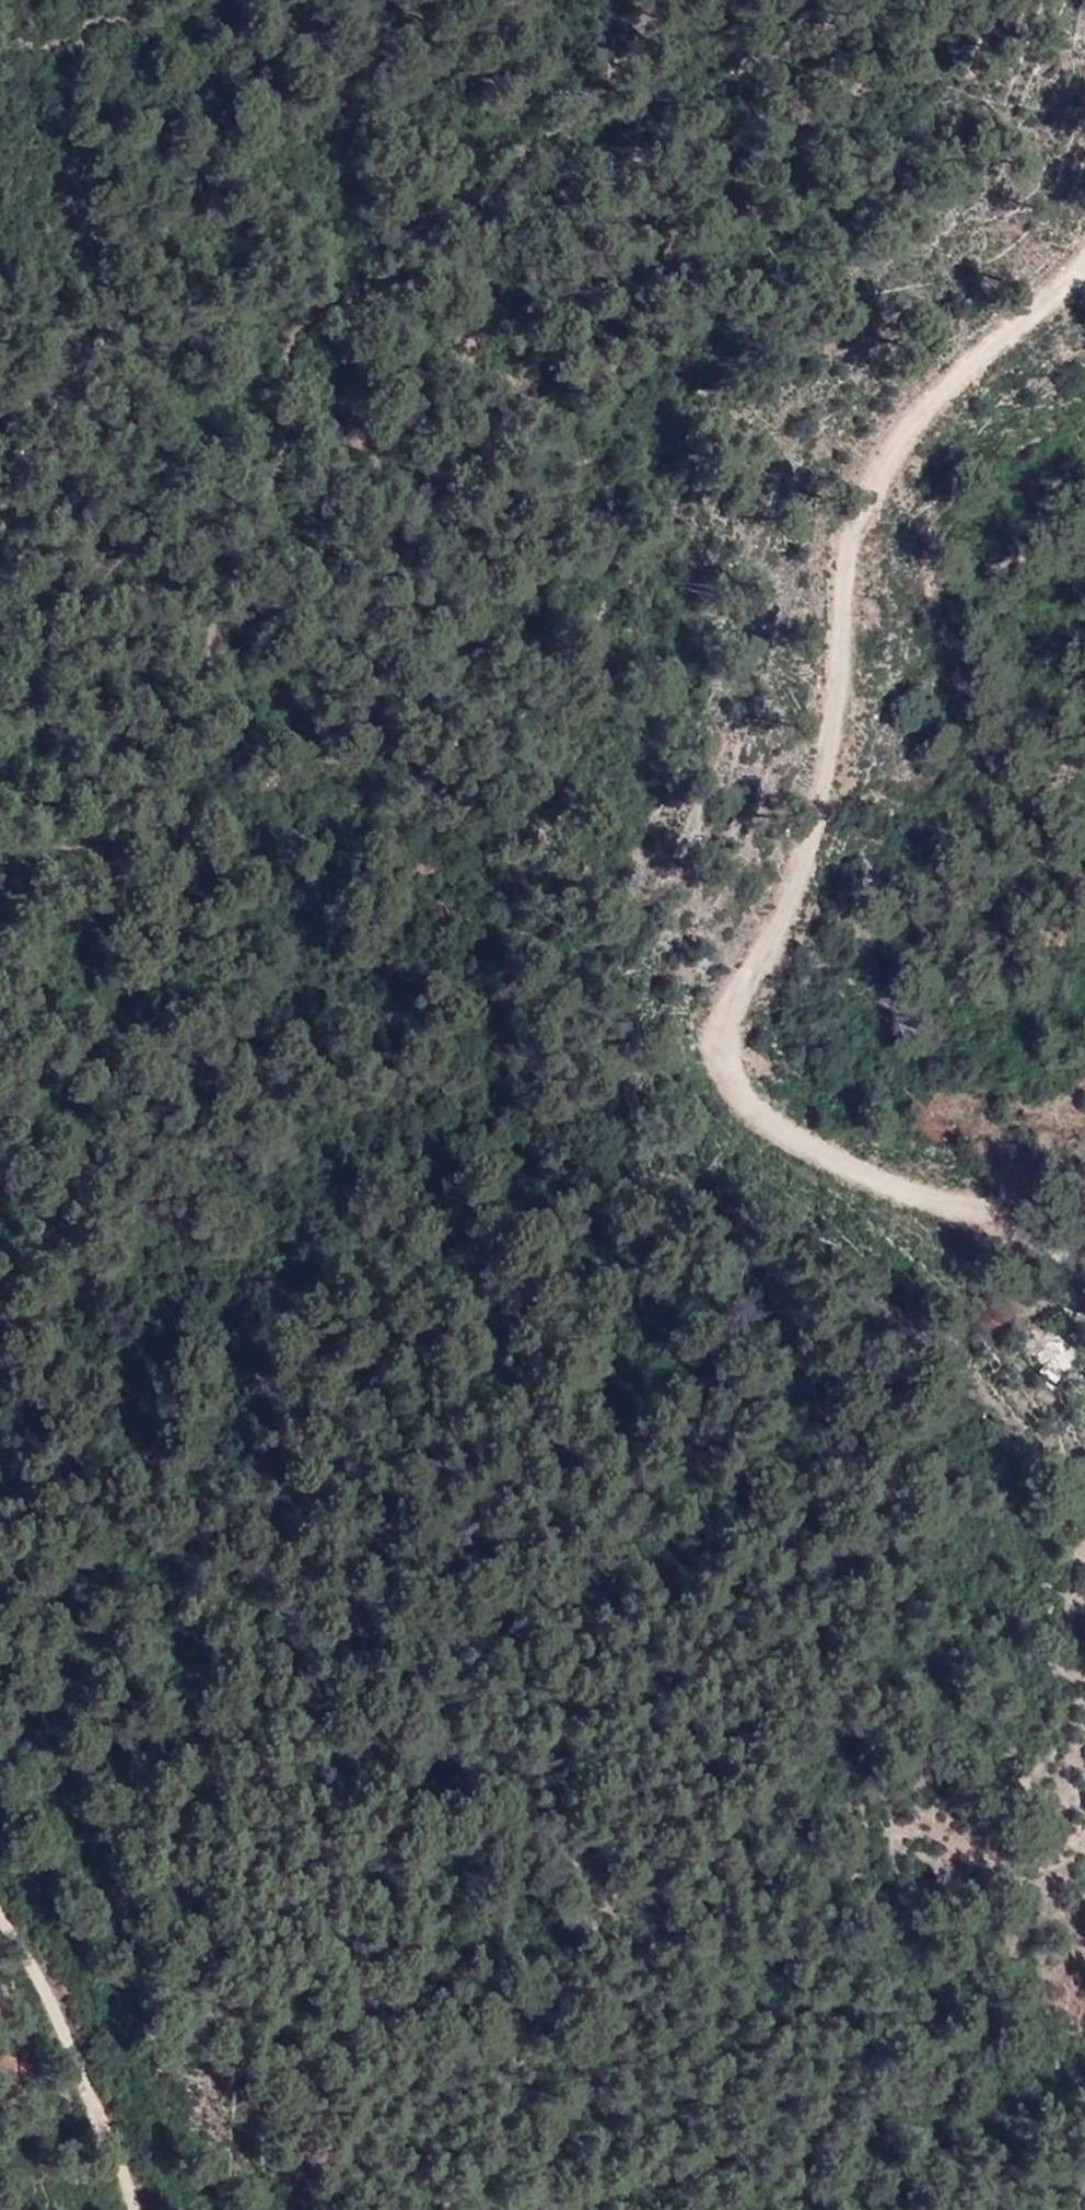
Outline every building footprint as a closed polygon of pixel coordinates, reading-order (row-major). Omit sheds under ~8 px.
[(1045,1366),(1038,1374),(1052,1387),(1059,1379),(1045,1366)]
